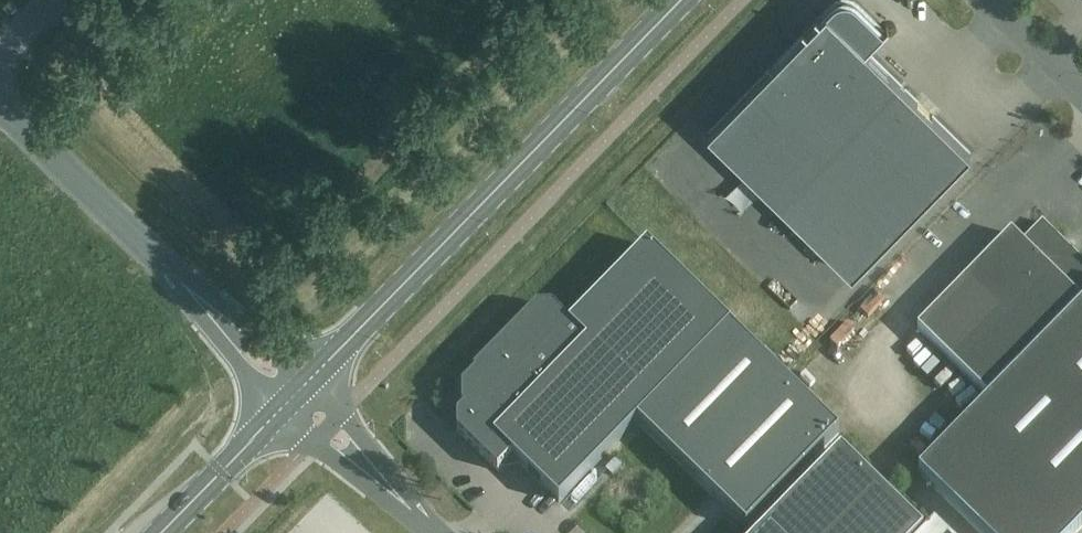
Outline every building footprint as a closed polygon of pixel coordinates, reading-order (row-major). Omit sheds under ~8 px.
[(970,152),(865,50),(884,31),(856,4),(852,1),(850,0),(839,0),(837,1),(833,4),(820,17),(819,18),(770,69),(708,133),(852,273),(970,152)] [(1081,298),(1081,260),(1042,221),(1021,243),(1011,232),(917,328),(986,396),(1081,298)] [(570,324),(552,307),(537,307),(474,372),(476,374),(462,387),(462,406),(464,408),(457,415),(457,430),(498,470),(512,456),(559,502),(638,421),(747,528),(840,433),(647,245),(570,324)] [(979,532),(1078,532),(1081,529),(1081,305),(917,473),(979,532)] [(924,532),(841,452),(761,532),(923,532),(924,532)]
